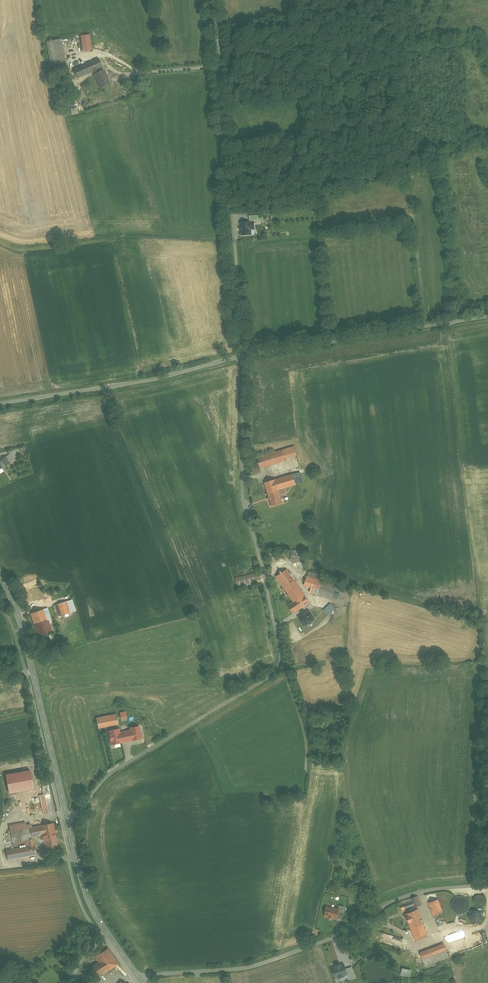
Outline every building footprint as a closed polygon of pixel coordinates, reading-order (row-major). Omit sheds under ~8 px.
[(90,34),(81,36),(82,51),(92,50),(90,34)] [(62,38),(46,41),(52,72),(68,69),(62,38)] [(99,58),(74,69),(78,78),(92,72),(98,69),(103,67),(99,58)] [(111,84),(104,69),(99,72),(98,69),(92,72),(100,88),(111,84)] [(255,217),(243,218),(244,230),(253,230),(252,222),(256,222),(255,217)] [(294,446),(257,458),(260,468),(285,461),(284,458),(297,454),(294,446)] [(9,455),(2,459),(5,465),(5,466),(13,461),(9,455)] [(293,474),(296,485),(304,482),(301,472),(293,474)] [(293,474),(276,479),(280,494),(286,493),(284,488),(296,485),(293,474)] [(276,479),(265,483),(272,506),(283,503),(276,479)] [(304,551),(292,551),(291,560),(304,560),(304,551)] [(304,594),(287,569),(276,577),(294,601),(304,594)] [(259,572),(236,578),(238,586),(261,580),(259,572)] [(336,586),(307,576),(304,585),(312,587),(310,592),(332,599),(336,586)] [(32,588),(21,592),(26,601),(23,602),(25,605),(27,604),(27,603),(37,599),(32,588)] [(294,601),(288,605),(293,614),(310,603),(304,594),(294,601)] [(67,601),(54,605),(58,617),(70,613),(67,601)] [(335,609),(330,603),(323,610),(328,615),(335,609)] [(44,609),(31,613),(38,635),(51,630),(47,619),(44,609)] [(309,610),(298,617),(304,626),(315,619),(309,610)] [(115,710),(95,714),(98,728),(118,724),(115,710)] [(139,726),(130,728),(131,730),(120,732),(122,742),(141,738),(139,726)] [(119,729),(109,731),(112,745),(122,742),(120,732),(119,729)] [(29,770),(7,774),(10,793),(33,789),(29,770)] [(45,794),(40,795),(44,813),(49,812),(45,794)] [(35,809),(28,810),(30,818),(37,816),(35,809)] [(53,823),(10,831),(12,842),(28,839),(29,846),(34,845),(33,837),(42,836),(41,833),(55,830),(53,823)] [(55,830),(41,833),(42,836),(43,841),(45,841),(46,849),(58,847),(55,830)] [(29,846),(6,850),(8,860),(36,855),(34,845),(29,846)] [(463,913),(467,911),(469,906),(469,901),(466,897),(461,895),(456,896),(452,900),(451,905),(453,910),(457,913),(463,913)] [(479,895),(477,895),(476,896),(475,896),(475,897),(474,898),(473,899),(473,900),(473,901),(473,902),(474,903),(474,904),(475,905),(476,906),(477,906),(478,907),(479,907),(481,907),(481,906),(482,906),(483,906),(483,905),(484,905),(484,904),(485,903),(485,902),(485,901),(485,900),(485,899),(484,898),(484,897),(483,896),(482,896),(482,895),(480,895),(479,895)] [(418,896),(399,902),(402,909),(413,905),(414,907),(421,905),(418,896)] [(438,899),(429,902),(434,915),(443,912),(438,899)] [(338,909),(327,907),(325,916),(329,917),(334,918),(334,917),(337,918),(339,910),(339,909),(338,909)] [(418,909),(406,914),(410,926),(422,921),(418,909)] [(477,921),(480,920),(481,917),(481,913),(479,910),(476,909),(472,910),(470,913),(469,916),(471,919),(474,921),(477,921)] [(422,921),(410,926),(414,937),(426,932),(422,921)] [(487,943),(484,931),(471,935),(475,947),(487,943)] [(426,932),(414,937),(416,941),(427,936),(426,932)] [(445,946),(421,955),(425,966),(449,957),(447,951),(447,950),(445,946)] [(108,948),(95,956),(99,962),(90,968),(96,978),(117,964),(108,948)] [(340,964),(336,966),(336,967),(333,968),(336,977),(339,976),(340,977),(344,976),(344,975),(347,974),(346,969),(344,964),(341,965),(340,964)] [(349,979),(355,977),(352,967),(346,969),(347,974),(349,979)] [(402,974),(411,976),(412,969),(403,967),(402,974)]
